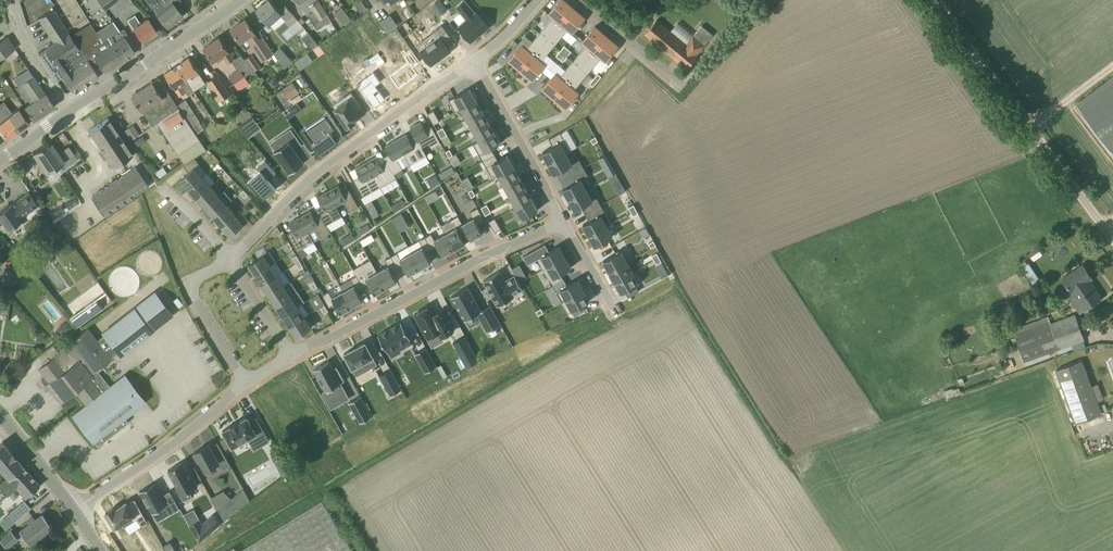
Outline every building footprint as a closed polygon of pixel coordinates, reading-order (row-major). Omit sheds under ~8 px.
[(117,0),(98,0),(105,9),(117,0)] [(158,0),(145,0),(156,13),(156,14),(167,27),(183,15),(183,14),(186,12),(180,5),(183,2),(181,0),(170,0),(171,1),(164,7),(158,0)] [(270,0),(267,0),(257,9),(269,24),(281,14),(287,21),(294,15),(285,4),(278,10),(270,0)] [(319,19),(327,14),(319,0),(310,6),(319,19)] [(353,2),(359,12),(366,8),(361,0),(357,0),(353,2)] [(441,16),(446,13),(442,7),(444,6),(440,1),(433,6),(441,16)] [(467,43),(485,29),(473,13),(471,14),(462,2),(454,8),(463,21),(455,27),(467,43)] [(573,13),(562,3),(549,19),(553,23),(540,39),(547,44),(573,13)] [(351,19),(342,7),(334,13),(343,25),(351,19)] [(70,36),(68,33),(52,9),(38,18),(54,42),(38,53),(57,81),(63,76),(72,90),(76,91),(98,76),(90,64),(72,35),(70,36)] [(547,45),(554,50),(567,35),(572,39),(585,23),(574,13),(568,20),(563,25),(562,26),(561,27),(560,29),(559,31),(547,45)] [(140,23),(135,15),(127,19),(133,29),(134,29),(141,40),(156,31),(148,18),(140,23)] [(32,33),(42,27),(37,18),(27,24),(32,33)] [(259,39),(246,19),(231,28),(240,41),(241,41),(246,38),(251,45),(252,44),(263,60),(274,53),(263,36),(259,39)] [(670,31),(656,20),(645,34),(686,68),(698,54),(697,54),(704,45),(713,34),(701,25),(694,35),(685,44),(670,31)] [(120,31),(113,21),(105,26),(111,36),(103,42),(90,23),(72,35),(90,64),(96,60),(104,72),(134,53),(124,36),(127,34),(123,28),(120,31)] [(436,38),(420,50),(432,65),(451,50),(448,47),(455,42),(441,24),(432,32),(436,38)] [(605,41),(594,31),(581,47),(585,51),(572,67),(579,73),(605,41)] [(308,33),(302,38),(311,48),(318,44),(308,33)] [(15,48),(7,36),(0,41),(0,57),(15,48)] [(229,76),(234,84),(245,76),(254,70),(246,58),(243,58),(241,55),(234,59),(219,37),(204,47),(213,60),(222,54),(228,63),(232,61),(238,70),(229,76)] [(547,44),(540,39),(527,55),(523,51),(510,67),(521,76),(527,69),(532,64),(532,63),(533,62),(534,61),(536,59),(547,44)] [(580,73),(586,78),(600,63),(604,67),(618,51),(606,41),(600,48),(595,53),(595,54),(594,56),(593,57),(591,59),(580,73)] [(521,77),(533,86),(546,70),(542,66),(554,50),(547,45),(521,77)] [(280,48),(274,53),(279,61),(283,67),(292,61),(287,55),(280,48)] [(408,63),(390,76),(399,88),(418,74),(413,67),(418,64),(411,53),(405,57),(408,63)] [(252,54),(246,58),(254,70),(260,66),(252,54)] [(206,82),(199,72),(189,57),(177,65),(187,80),(194,90),(206,82)] [(187,80),(177,65),(165,73),(175,89),(175,88),(180,96),(186,92),(181,85),(181,84),(188,95),(194,91),(194,90),(187,80)] [(299,88),(306,84),(296,66),(290,69),(299,88)] [(579,73),(572,67),(559,83),(554,79),(542,95),(553,105),(559,98),(568,87),(579,73)] [(373,70),(356,84),(367,98),(365,100),(371,107),(372,105),(374,107),(386,98),(376,85),(381,81),(373,70)] [(553,105),(565,114),(578,98),(574,94),(586,78),(580,73),(568,87),(553,105)] [(45,93),(32,75),(17,86),(16,87),(18,90),(26,101),(28,100),(30,103),(25,107),(33,120),(54,106),(46,93),(45,93)] [(1075,104),(1112,153),(1112,75),(1075,104)] [(218,96),(227,90),(217,76),(208,82),(218,96)] [(177,105),(159,77),(132,95),(142,111),(143,110),(153,125),(157,122),(179,154),(185,164),(195,158),(207,149),(196,133),(177,105)] [(300,91),(293,81),(289,84),(282,89),(289,98),(296,94),(300,91)] [(516,87),(504,93),(510,105),(523,99),(516,87)] [(306,104),(317,98),(313,90),(301,96),(306,104)] [(454,99),(460,111),(476,102),(470,91),(454,99)] [(362,108),(353,95),(335,108),(348,126),(356,121),(354,120),(360,116),(357,111),(362,108)] [(186,99),(177,105),(196,133),(204,128),(200,122),(201,121),(186,99)] [(3,101),(0,104),(0,107),(7,116),(18,131),(29,122),(18,107),(12,113),(3,101)] [(287,119),(295,114),(290,107),(297,102),(297,101),(282,111),(287,119)] [(482,113),(476,102),(460,111),(466,121),(482,113)] [(18,131),(7,116),(0,107),(0,116),(3,119),(0,121),(0,127),(8,138),(18,131)] [(440,121),(433,110),(427,113),(434,124),(440,121)] [(318,128),(305,137),(312,147),(314,146),(319,153),(320,153),(319,151),(326,147),(327,147),(335,141),(332,137),(340,132),(341,132),(342,132),(327,111),(313,121),(318,128)] [(482,113),(466,121),(472,132),(488,123),(482,113)] [(89,130),(105,154),(113,167),(133,154),(108,117),(89,130)] [(421,121),(410,127),(416,138),(421,147),(429,143),(432,148),(441,143),(431,125),(426,129),(421,121)] [(494,134),(488,123),(472,132),(479,143),(494,134)] [(133,125),(124,130),(129,137),(137,131),(133,125)] [(531,146),(543,140),(536,125),(523,131),(531,146)] [(290,169),(291,171),(306,161),(297,147),(304,143),(293,126),(286,131),(291,139),(276,149),(286,163),(284,163),(289,170),(290,169)] [(62,147),(69,142),(63,132),(56,137),(62,147)] [(407,133),(396,139),(405,155),(410,164),(426,155),(421,147),(416,138),(411,141),(407,133)] [(500,145),(494,134),(479,143),(485,154),(500,145)] [(389,153),(384,156),(386,160),(393,174),(402,169),(403,168),(397,159),(405,155),(396,139),(385,145),(389,153)] [(56,150),(50,141),(33,152),(47,173),(49,177),(55,178),(62,173),(63,168),(60,164),(63,161),(74,154),(71,148),(62,154),(58,148),(56,150)] [(559,141),(542,151),(548,162),(565,152),(559,141)] [(565,152),(548,162),(554,173),(571,163),(565,152)] [(377,156),(366,162),(380,187),(384,193),(399,184),(396,178),(393,174),(386,160),(381,163),(377,156)] [(497,177),(513,168),(507,157),(491,166),(497,177)] [(180,179),(189,188),(202,176),(194,167),(199,163),(195,158),(185,164),(183,166),(188,171),(180,179)] [(259,170),(248,180),(257,191),(256,192),(261,198),(262,197),(263,198),(276,187),(268,179),(276,172),(264,160),(256,167),(259,170)] [(89,161),(66,177),(81,199),(99,186),(86,169),(92,165),(89,161)] [(359,175),(354,179),(363,196),(372,191),(375,198),(384,193),(380,187),(366,162),(355,168),(359,175)] [(149,186),(136,166),(91,196),(105,216),(149,186)] [(519,179),(513,168),(497,177),(503,188),(519,179)] [(402,169),(393,174),(396,178),(404,173),(402,169)] [(442,171),(438,174),(441,180),(446,177),(442,171)] [(435,174),(427,179),(432,187),(440,183),(435,174)] [(189,188),(197,197),(210,186),(202,176),(189,188)] [(569,198),(586,188),(580,178),(563,187),(569,198)] [(510,198),(525,190),(519,179),(503,188),(510,198)] [(328,191),(336,206),(344,202),(349,212),(358,206),(349,189),(343,192),(339,185),(328,191)] [(197,197),(205,207),(219,195),(210,186),(197,197)] [(592,199),(586,188),(569,198),(575,209),(592,199)] [(531,201),(525,190),(510,198),(516,209),(531,201)] [(329,210),(336,206),(328,191),(317,197),(321,204),(316,208),(320,215),(326,225),(335,220),(329,210)] [(435,191),(426,196),(429,202),(439,197),(435,191)] [(29,192),(16,201),(15,200),(0,212),(0,218),(3,222),(0,224),(0,226),(3,230),(5,229),(9,234),(9,235),(10,236),(11,236),(13,236),(14,236),(15,235),(15,234),(16,232),(15,230),(15,229),(16,228),(22,224),(21,224),(22,223),(20,220),(26,215),(26,214),(38,205),(29,192)] [(213,216),(227,205),(219,195),(205,207),(213,216)] [(62,205),(50,213),(53,219),(52,219),(54,222),(82,204),(81,201),(79,202),(75,196),(65,203),(67,206),(64,208),(62,205)] [(402,199),(396,202),(399,208),(406,204),(402,199)] [(537,212),(531,201),(516,209),(522,220),(537,212)] [(213,216),(221,225),(235,213),(227,205),(213,216)] [(240,209),(235,213),(221,225),(230,235),(238,228),(243,233),(253,224),(248,219),(240,209)] [(330,232),(326,225),(320,215),(315,218),(311,210),(300,217),(308,232),(316,228),(321,237),(330,232)] [(392,218),(395,224),(404,218),(400,212),(392,218)] [(600,214),(583,224),(589,234),(606,225),(600,214)] [(313,241),(308,232),(300,217),(289,223),(293,230),(288,233),(297,251),(303,247),(313,241)] [(464,225),(473,240),(484,234),(476,218),(464,225)] [(495,232),(501,229),(495,218),(489,221),(495,232)] [(362,227),(365,232),(371,228),(368,223),(362,227)] [(606,225),(589,234),(595,245),(612,236),(606,225)] [(272,233),(274,237),(281,232),(278,227),(272,233)] [(447,235),(455,250),(467,244),(458,228),(447,235)] [(455,250),(447,235),(436,241),(444,256),(455,250)] [(349,243),(345,237),(340,240),(344,246),(349,243)] [(543,245),(523,256),(528,264),(537,259),(543,269),(565,256),(559,245),(549,251),(547,252),(543,245)] [(303,247),(297,251),(301,257),(307,254),(303,247)] [(423,248),(412,254),(421,270),(432,263),(423,248)] [(256,274),(271,264),(276,261),(269,250),(249,263),(256,274)] [(603,260),(610,271),(627,261),(621,250),(603,260)] [(401,260),(409,276),(421,270),(412,254),(401,260)] [(565,256),(543,269),(552,285),(564,279),(560,273),(571,267),(565,256)] [(627,261),(610,271),(615,281),(633,271),(627,261)] [(256,274),(262,285),(277,275),(271,264),(256,274)] [(1083,309),(1092,303),(1101,297),(1090,280),(1092,278),(1082,264),(1062,278),(1083,309)] [(377,273),(386,289),(397,283),(388,267),(377,273)] [(489,288),(484,290),(489,299),(493,296),(499,306),(515,297),(514,295),(524,290),(515,275),(507,280),(501,271),(484,280),(489,288)] [(639,282),(633,271),(615,281),(621,292),(639,282)] [(366,280),(375,295),(386,289),(377,273),(366,280)] [(262,285),(269,295),(284,285),(277,275),(262,285)] [(577,279),(560,289),(566,299),(561,301),(562,302),(584,290),(577,279)] [(269,295),(276,305),(291,296),(284,285),(269,295)] [(342,293),(351,308),(362,302),(354,287),(342,293)] [(480,311),(468,288),(453,296),(465,319),(478,312),(488,331),(499,324),(489,305),(480,311)] [(584,290),(562,302),(568,313),(590,300),(584,290)] [(85,404),(87,402),(88,404),(73,416),(93,441),(101,434),(105,439),(128,421),(124,416),(145,400),(125,374),(109,387),(96,370),(112,358),(110,356),(117,351),(120,354),(172,313),(155,291),(103,332),(104,334),(97,339),(87,327),(57,351),(59,353),(39,369),(49,382),(47,384),(61,401),(74,391),(77,394),(85,404)] [(315,309),(324,304),(318,293),(309,299),(315,309)] [(351,308),(342,293),(331,299),(340,315),(351,308)] [(298,306),(291,296),(276,305),(283,316),(298,306)] [(102,308),(96,299),(70,318),(76,327),(102,308)] [(436,313),(431,304),(414,313),(428,338),(438,332),(441,337),(454,330),(442,310),(436,313)] [(283,316),(290,326),(304,317),(298,306),(283,316)] [(1048,316),(1012,330),(1023,361),(1084,339),(1074,314),(1051,323),(1048,316)] [(311,327),(304,317),(290,326),(296,337),(311,327)] [(401,323),(377,335),(386,352),(395,347),(397,351),(411,344),(408,339),(409,339),(401,323)] [(69,324),(59,332),(62,335),(72,327),(69,324)] [(467,367),(478,360),(464,336),(453,342),(467,367)] [(365,342),(344,353),(353,368),(366,361),(370,368),(378,364),(365,342)] [(424,349),(413,355),(423,374),(434,368),(424,349)] [(1101,413),(1101,412),(1098,406),(1082,360),(1056,370),(1075,423),(1101,413)] [(328,361),(314,369),(325,389),(326,390),(322,392),(327,401),(346,390),(341,382),(344,380),(337,366),(333,368),(328,361)] [(390,369),(380,375),(390,394),(401,388),(390,369)] [(359,394),(348,400),(359,421),(370,414),(359,394)] [(224,430),(228,437),(223,440),(227,448),(233,445),(234,446),(258,432),(264,444),(271,441),(262,426),(256,430),(248,416),(224,430)] [(23,464),(3,441),(0,444),(0,468),(7,477),(0,484),(23,464)] [(224,469),(230,465),(218,442),(211,446),(209,443),(194,451),(200,461),(205,470),(216,464),(224,469)] [(274,458),(273,459),(274,460),(282,474),(282,475),(284,475),(288,472),(290,471),(289,470),(279,452),(278,451),(278,452),(280,455),(279,455),(274,458)] [(188,471),(183,462),(168,470),(178,487),(176,488),(181,496),(184,501),(193,497),(190,491),(198,486),(189,470),(188,471)] [(40,484),(23,465),(23,464),(0,484),(0,486),(7,494),(16,486),(25,497),(40,484)] [(155,482),(140,490),(153,513),(153,512),(158,521),(180,508),(170,490),(163,495),(155,482)] [(244,488),(230,499),(238,509),(250,500),(244,488)] [(114,507),(106,513),(115,527),(123,523),(125,526),(137,518),(142,525),(148,521),(135,499),(128,503),(127,502),(115,509),(114,507)] [(322,501),(240,550),(353,550),(322,501)] [(14,509),(8,513),(15,521),(20,516),(24,513),(17,506),(14,509)] [(52,527),(42,513),(35,519),(33,516),(27,521),(28,524),(19,531),(29,544),(38,537),(40,540),(47,535),(45,532),(52,527)] [(199,519),(189,525),(199,542),(221,523),(212,514),(202,522),(202,523),(200,519),(199,519)] [(18,539),(10,530),(0,539),(0,540),(8,548),(18,539)]
